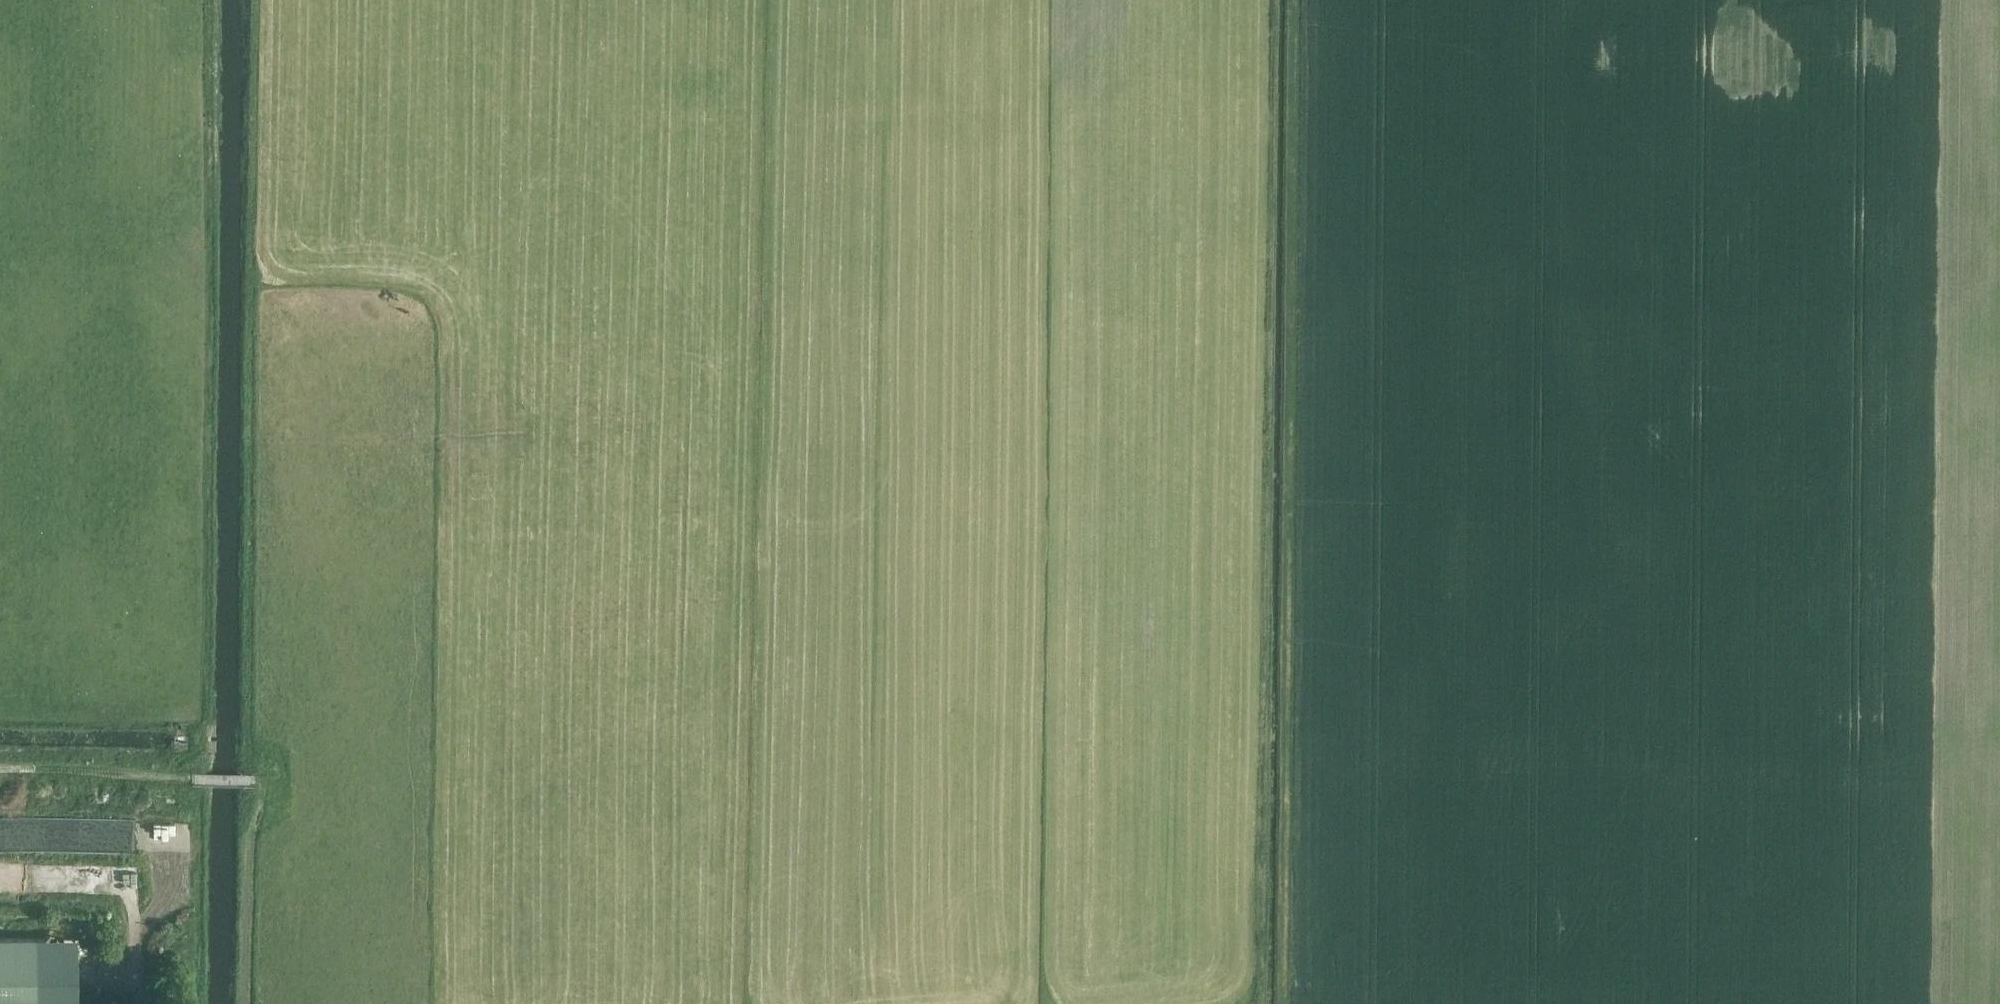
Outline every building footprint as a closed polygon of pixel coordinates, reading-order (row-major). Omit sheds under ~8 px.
[(117,818),(116,849),(143,850),(144,819),(117,818)] [(36,937),(0,938),(0,1003),(37,1003),(36,937)]
